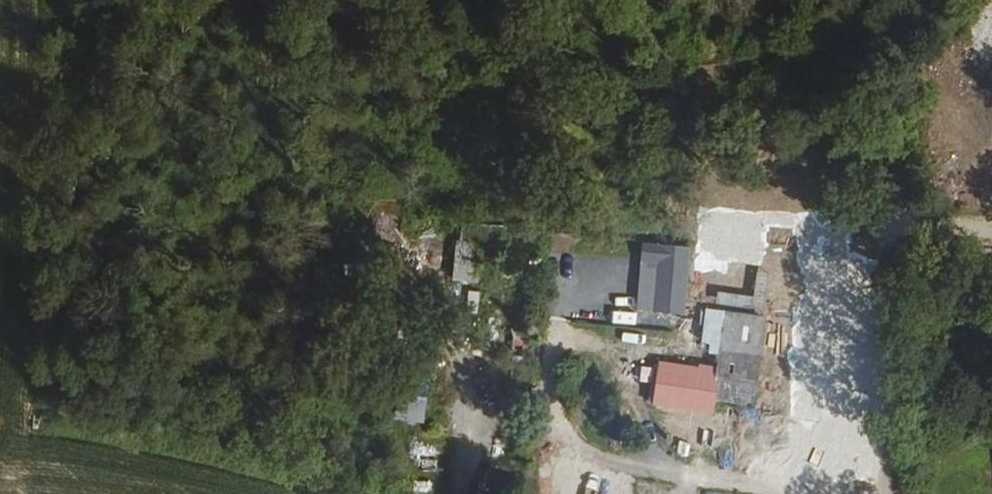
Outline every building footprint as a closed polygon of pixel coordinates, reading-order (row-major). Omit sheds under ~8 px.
[(414,220),(412,231),(436,235),(437,223),(414,220)] [(725,309),(707,309),(706,334),(723,335),(725,309)] [(718,352),(717,366),(713,400),(754,403),(758,356),(718,352)] [(713,400),(717,366),(701,364),(701,369),(654,365),(649,402),(712,408),(713,400)] [(426,420),(428,374),(396,372),(393,418),(426,420)] [(437,385),(437,400),(472,402),(473,387),(437,385)] [(447,403),(445,434),(476,436),(477,404),(447,403)]
